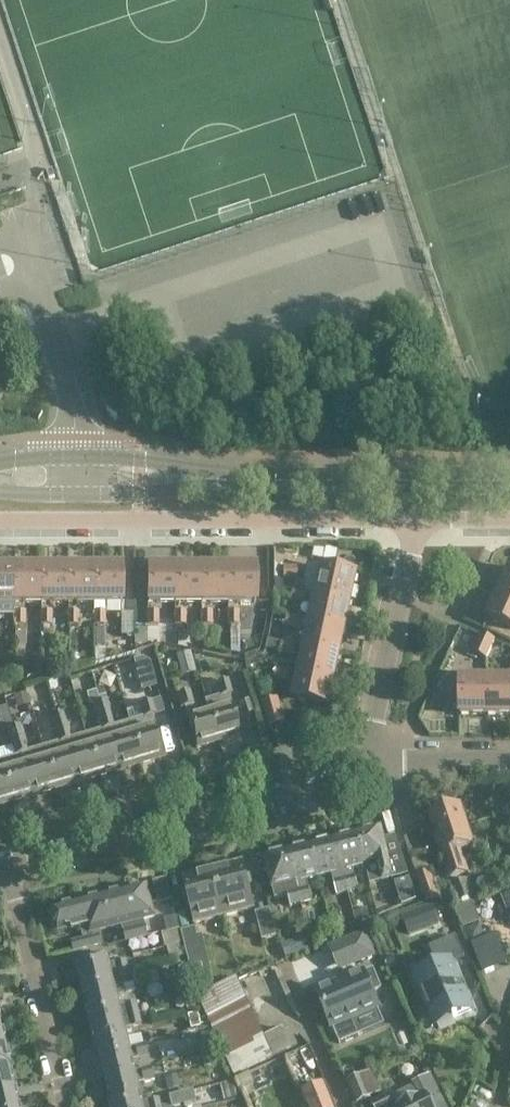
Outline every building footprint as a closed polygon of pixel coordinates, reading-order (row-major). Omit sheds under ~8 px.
[(52,168),(46,170),(49,178),(55,176),(52,168)] [(175,566),(148,567),(148,602),(175,602),(175,566)] [(202,566),(175,566),(175,602),(202,602),(202,566)] [(228,602),(228,566),(202,566),(202,602),(228,602)] [(228,602),(256,602),(256,566),(228,566),(228,602)] [(285,566),(285,576),(298,576),(298,566),(285,566)] [(357,574),(322,566),(316,593),(351,600),(357,574)] [(15,567),(0,567),(0,615),(13,615),(13,611),(14,611),(14,602),(15,602),(15,567)] [(41,567),(15,567),(15,602),(41,602),(41,567)] [(68,567),(41,567),(41,602),(53,602),(68,602),(68,567)] [(95,602),(95,567),(68,567),(68,602),(95,602)] [(95,602),(122,602),(122,567),(95,567),(95,602)] [(509,596),(509,569),(500,591),(509,596)] [(305,603),(307,591),(294,588),(291,600),(305,603)] [(500,591),(488,616),(509,626),(509,596),(500,591)] [(316,593),(311,619),(345,627),(351,600),(316,593)] [(13,615),(13,625),(24,625),(25,611),(14,611),(13,611),(13,615)] [(40,611),(40,625),(51,625),(51,611),(40,611)] [(67,611),(67,625),(78,625),(78,611),(67,611)] [(94,611),(93,625),(95,625),(95,646),(104,646),(105,625),(105,611),(94,611)] [(158,611),(147,611),(147,625),(158,625),(158,611)] [(186,611),(175,611),(175,625),(186,625),(186,611)] [(212,611),(201,611),(201,625),(212,625),(212,611)] [(239,611),(228,611),(228,625),(230,625),(230,652),(239,654),(239,611)] [(286,626),(299,629),(302,617),(289,614),(286,626)] [(305,645),(340,653),(345,627),(311,619),(305,645)] [(211,637),(212,625),(202,625),(203,637),(211,637)] [(26,645),(26,632),(15,632),(15,645),(26,645)] [(481,633),(477,642),(490,648),(495,639),(481,633)] [(280,652),(293,655),(296,643),(283,640),(280,652)] [(490,648),(477,642),(472,651),(486,658),(490,648)] [(303,657),(300,671),(334,679),(340,653),(305,645),(296,643),(293,655),(303,657)] [(196,671),(190,651),(175,655),(181,676),(196,671)] [(275,677),(288,680),(290,669),(277,667),(275,677)] [(328,705),(334,679),(300,671),(290,669),(288,680),(297,682),(294,698),(328,705)] [(54,677),(47,679),(50,689),(57,687),(54,677)] [(487,714),(487,679),(460,679),(460,714),(464,714),(487,714)] [(487,679),(487,714),(509,714),(509,679),(487,679)] [(208,710),(209,710),(218,741),(240,734),(231,704),(230,704),(227,695),(231,693),(227,680),(216,683),(220,696),(205,701),(208,710)] [(94,704),(100,702),(96,690),(86,693),(90,705),(94,704)] [(188,716),(187,716),(197,747),(218,741),(209,710),(208,710),(194,714),(191,705),(193,705),(189,691),(177,694),(181,708),(186,707),(188,716)] [(30,705),(27,693),(15,696),(18,708),(30,705)] [(253,698),(244,700),(248,713),(257,710),(253,698)] [(284,721),(277,698),(263,702),(270,726),(284,721)] [(119,770),(141,763),(129,722),(114,726),(106,700),(100,702),(119,770)] [(141,763),(163,757),(151,715),(155,714),(151,701),(139,704),(143,717),(129,722),(141,763)] [(86,734),(98,776),(119,770),(100,702),(94,704),(101,730),(86,734)] [(0,708),(0,729),(0,731),(7,729),(12,745),(12,746),(0,750),(0,762),(11,801),(33,795),(13,727),(12,728),(6,706),(0,708)] [(429,711),(429,742),(454,743),(455,712),(429,711)] [(70,739),(63,713),(57,715),(76,782),(98,776),(86,734),(70,739)] [(57,715),(50,717),(58,742),(43,747),(55,788),(76,782),(57,715)] [(20,726),(13,727),(33,795),(55,788),(43,747),(27,751),(20,726)] [(11,801),(0,762),(0,804),(11,801)] [(457,848),(471,844),(458,804),(430,813),(451,878),(465,873),(457,848)] [(381,827),(356,833),(364,864),(369,883),(393,877),(391,867),(405,864),(396,836),(384,839),(381,827)] [(357,889),(352,867),(364,864),(356,833),(333,839),(346,891),(357,889)] [(318,876),(330,873),(336,894),(346,891),(333,839),(310,844),(318,876)] [(302,885),(301,880),(318,876),(310,844),(287,850),(300,903),(312,900),(308,883),(302,885)] [(287,850),(264,856),(272,887),(285,884),(290,905),(300,903),(287,850)] [(224,915),(255,907),(243,861),(212,869),(224,915)] [(212,869),(182,877),(193,923),(224,915),(212,869)] [(428,903),(440,899),(430,872),(418,877),(428,903)] [(402,904),(417,899),(409,877),(395,882),(402,904)] [(466,879),(453,883),(459,901),(472,896),(477,895),(471,877),(466,879)] [(144,919),(154,916),(147,885),(125,891),(137,938),(148,936),(144,919)] [(122,924),(126,941),(137,938),(125,891),(104,896),(112,927),(122,924)] [(100,930),(112,927),(104,896),(84,901),(95,946),(102,944),(100,935),(101,935),(100,930)] [(95,946),(84,901),(53,909),(50,914),(53,927),(58,930),(72,927),(72,930),(81,928),(84,939),(71,942),(74,951),(95,946)] [(438,923),(432,906),(403,917),(409,933),(438,923)] [(255,910),(262,938),(277,934),(270,907),(255,910)] [(369,919),(366,908),(354,912),(357,923),(369,919)] [(167,931),(180,928),(177,915),(164,919),(167,931)] [(343,916),(330,919),(333,931),(346,928),(343,916)] [(198,934),(196,925),(182,929),(196,986),(215,981),(203,932),(198,934)] [(484,938),(481,929),(475,927),(466,930),(471,943),(484,938)] [(167,931),(162,932),(166,947),(170,946),(180,943),(184,942),(180,928),(167,931)] [(313,945),(328,941),(326,931),(310,936),(313,945)] [(349,938),(359,963),(375,955),(365,931),(349,938)] [(293,941),(282,945),(286,958),(297,954),(293,941)] [(183,956),(180,943),(170,946),(167,947),(170,960),(183,956)] [(107,954),(76,961),(81,983),(129,971),(126,960),(109,964),(107,954)] [(435,1017),(452,1010),(454,1013),(472,1005),(452,957),(416,973),(435,1017)] [(364,972),(316,992),(331,1028),(333,1027),(339,1043),(360,1034),(354,1018),(379,1007),(372,992),(381,989),(373,969),(364,972)] [(129,971),(81,983),(86,1004),(117,996),(126,994),(124,984),(132,983),(129,971)] [(156,972),(144,975),(146,984),(158,981),(156,972)] [(188,977),(179,979),(183,996),(192,995),(188,977)] [(176,980),(167,981),(170,997),(179,995),(176,980)] [(238,980),(199,998),(234,1075),(293,1048),(284,1029),(264,1038),(238,980)] [(139,1013),(136,1002),(119,1006),(117,996),(86,1004),(91,1025),(139,1013)] [(194,997),(185,999),(188,1013),(197,1011),(194,997)] [(125,1028),(142,1024),(139,1013),(91,1025),(96,1046),(98,1046),(98,1045),(127,1038),(125,1028)] [(189,1016),(192,1030),(201,1028),(198,1014),(189,1016)] [(211,1041),(209,1032),(201,1034),(204,1043),(211,1041)] [(98,1045),(98,1046),(111,1098),(111,1099),(140,1092),(138,1083),(155,1079),(149,1056),(146,1044),(129,1048),(127,1038),(98,1045)] [(181,1038),(158,1044),(162,1060),(185,1055),(181,1038)] [(8,1066),(9,1067),(10,1067),(5,1045),(0,1046),(0,1068),(8,1066)] [(211,1050),(202,1052),(205,1063),(214,1061),(211,1050)] [(9,1067),(8,1066),(0,1068),(0,1106),(18,1106),(14,1088),(9,1067)] [(371,1072),(348,1081),(358,1104),(370,1099),(369,1097),(379,1093),(371,1072)] [(165,1077),(168,1090),(181,1087),(178,1074),(165,1077)] [(249,1074),(239,1079),(243,1089),(254,1084),(249,1074)] [(430,1074),(412,1083),(419,1096),(398,1106),(446,1106),(430,1074)] [(234,1083),(223,1086),(227,1100),(237,1097),(234,1083)] [(302,1092),(308,1106),(332,1106),(322,1083),(302,1092)] [(170,1097),(172,1106),(174,1106),(194,1102),(192,1091),(170,1097)] [(159,1098),(142,1102),(140,1092),(111,1099),(111,1098),(109,1099),(111,1106),(161,1106),(159,1098)] [(389,1093),(371,1103),(373,1106),(396,1106),(389,1093)]
